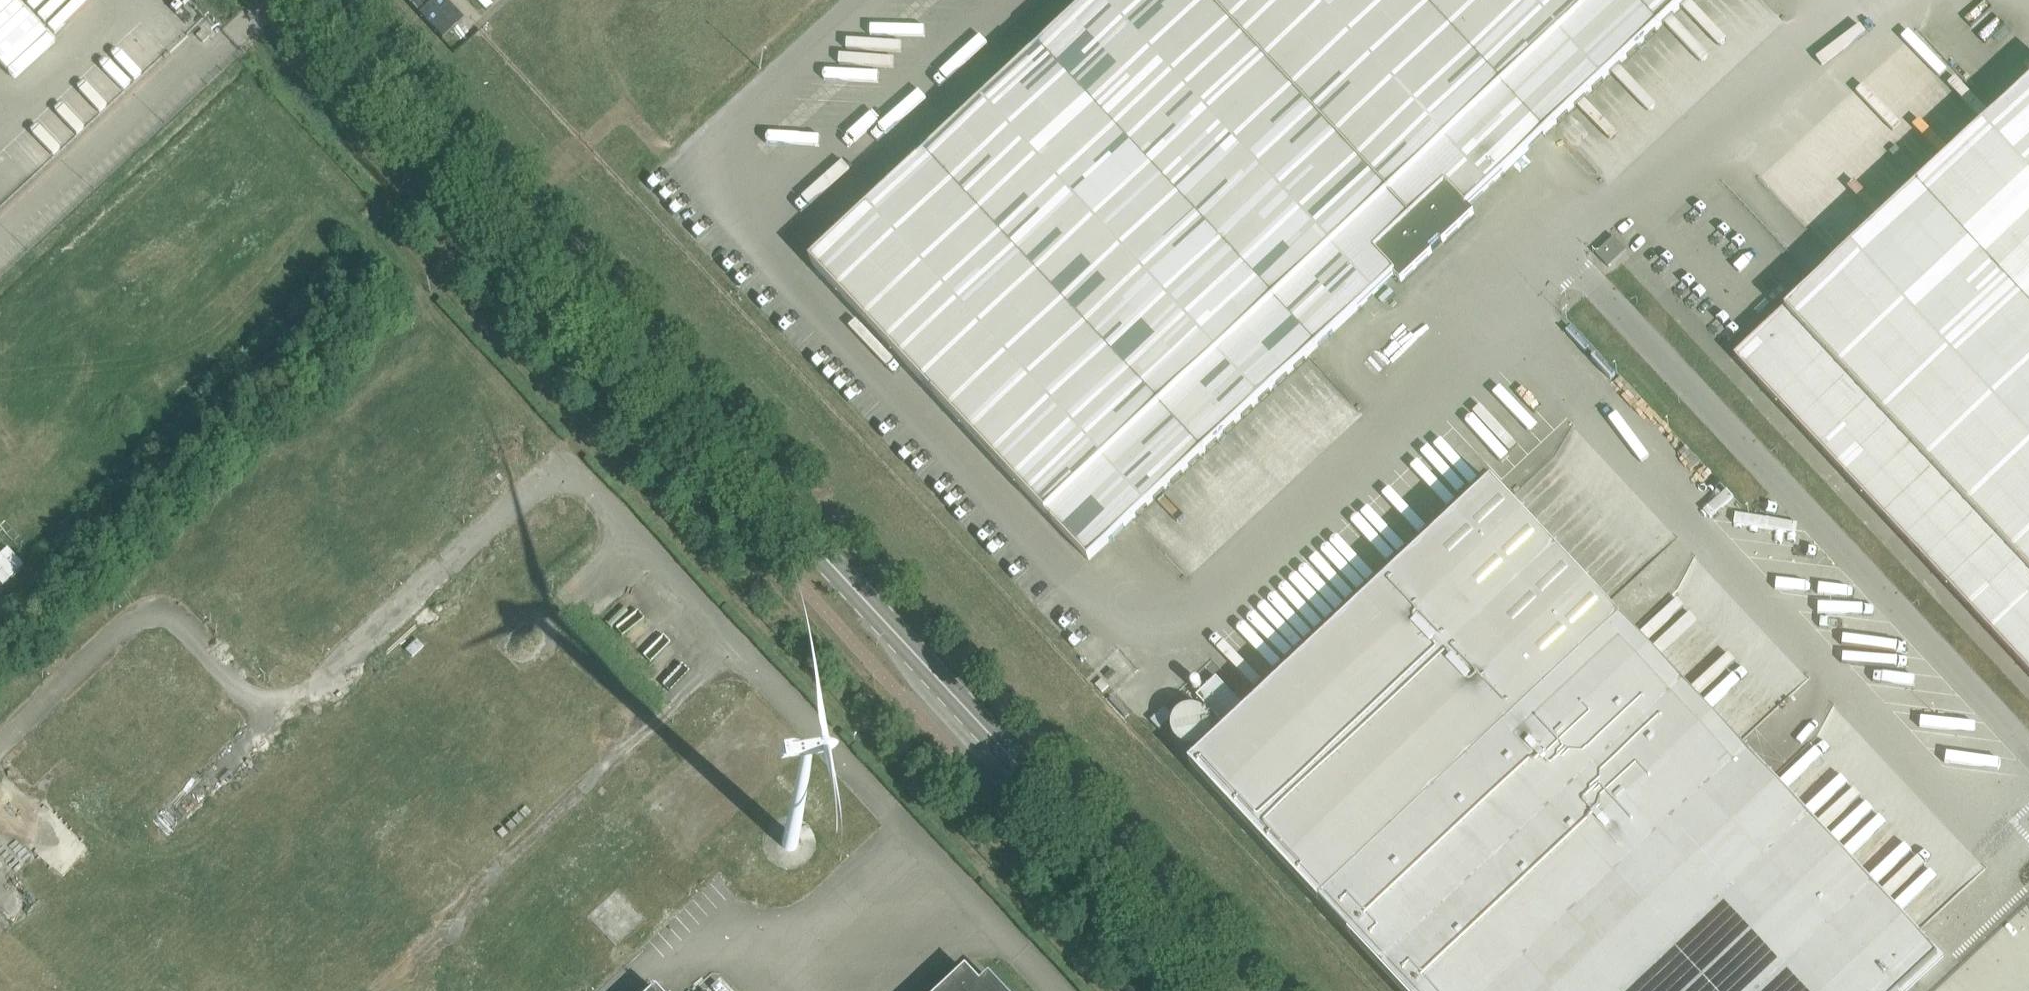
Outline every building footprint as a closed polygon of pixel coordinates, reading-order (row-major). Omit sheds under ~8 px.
[(1474,214),(1468,207),(1688,0),(1094,0),(812,263),(1089,560),(1395,275),(1401,282),(1474,214)] [(2028,671),(2028,84),(1736,358),(2028,671)] [(1596,254),(1609,267),(1627,250),(1614,237),(1596,254)] [(1229,731),(1192,765),(1321,904),(1554,687),(1623,622),(1493,484),(1249,712),(1217,678),(1197,697),(1229,731)] [(0,554),(0,583),(2,585),(23,565),(7,548),(0,554)] [(1321,904),(1402,990),(1907,990),(1939,961),(1623,622),(1554,687),(1321,904)] [(1165,706),(1150,720),(1159,730),(1174,716),(1165,706)] [(981,987),(977,983),(962,968),(937,990),(984,990),(981,987)] [(2011,978),(1997,990),(2023,990),(2011,978)]
